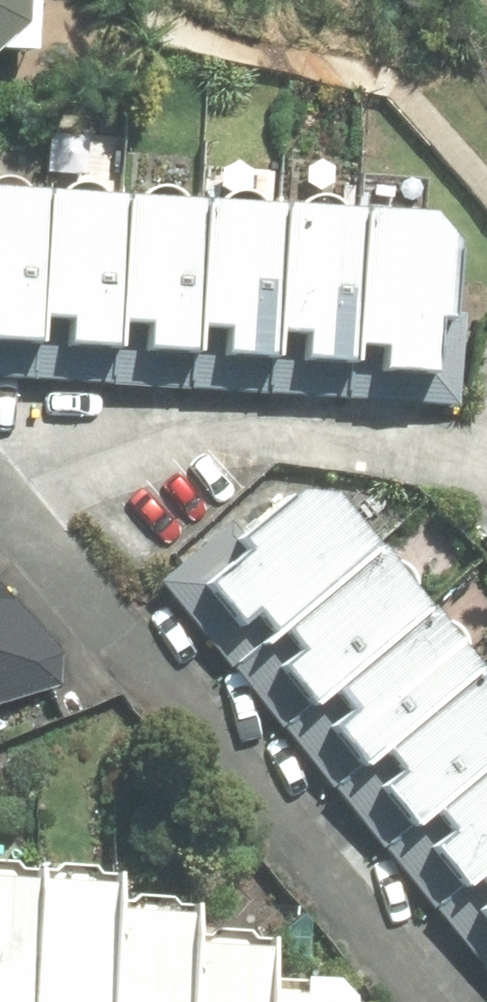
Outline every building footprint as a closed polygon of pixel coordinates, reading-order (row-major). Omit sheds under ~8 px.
[(18,0),(0,0),(0,20),(18,0)] [(33,365),(49,167),(0,164),(0,362),(33,365)] [(49,167),(33,365),(109,371),(126,173),(49,167)] [(126,173),(109,371),(189,377),(206,180),(126,173)] [(206,180),(189,377),(265,383),(281,186),(206,180)] [(362,194),(345,390),(456,400),(464,303),(451,302),(432,340),(435,291),(453,291),(459,222),(432,190),(362,185),(362,194)] [(281,186),(265,383),(345,390),(362,194),(281,186)] [(261,485),(161,570),(226,648),(374,524),(331,473),(297,469),(268,494),(261,485)] [(374,524),(226,648),(277,709),(424,582),(374,524)] [(57,684),(59,638),(0,573),(0,699),(57,684)] [(424,582),(277,709),(329,769),(477,644),(424,582)] [(329,769),(380,830),(486,739),(486,656),(477,644),(329,769)] [(380,830),(432,890),(486,843),(486,739),(380,830)] [(432,890),(486,957),(486,843),(432,890)] [(37,854),(0,852),(0,1001),(30,1001),(37,854)] [(117,857),(37,854),(30,1001),(110,1001),(116,880),(117,857)] [(194,913),(196,883),(116,880),(110,1001),(189,1001),(194,913)] [(271,917),(194,913),(189,1001),(267,1001),(269,963),(271,917)] [(353,995),(355,975),(334,955),(305,955),(304,965),(269,963),(267,1001),(357,1001),(353,995)]
